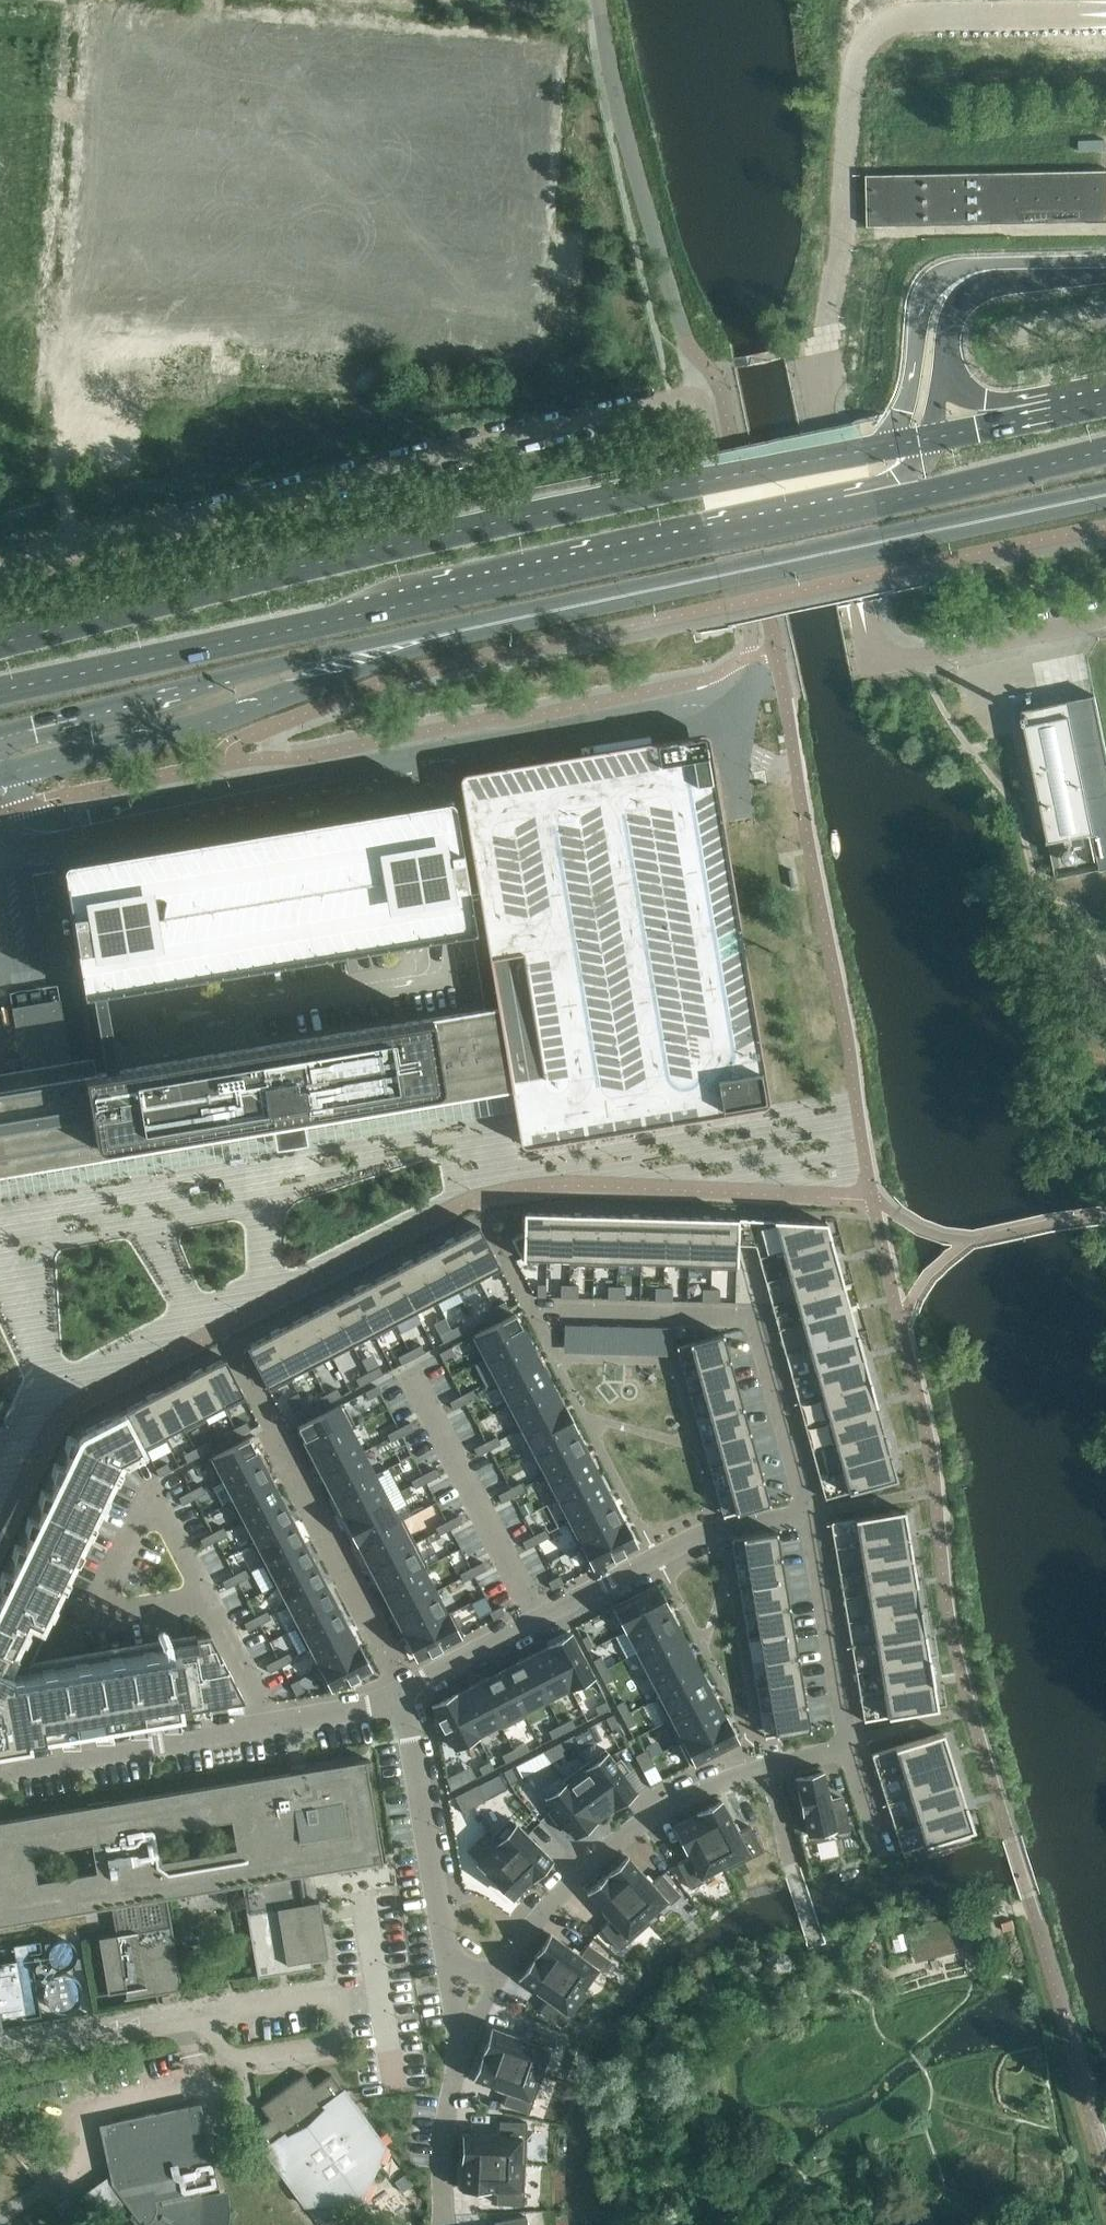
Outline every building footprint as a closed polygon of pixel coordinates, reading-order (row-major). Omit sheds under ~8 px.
[(867,175),(868,227),(1105,222),(1105,171),(867,175)] [(1022,710),(1036,780),(1049,841),(1094,832),(1102,869),(1105,868),(1105,747),(1095,695),(1022,710)] [(462,795),(482,916),(497,1007),(496,1007),(510,1090),(511,1090),(514,1106),(514,1108),(514,1109),(519,1137),(519,1141),(520,1141),(520,1143),(521,1144),(522,1145),(523,1145),(524,1146),(525,1146),(527,1146),(528,1146),(761,1107),(762,1107),(763,1106),(764,1106),(765,1105),(766,1105),(766,1104),(767,1104),(767,1102),(768,1101),(768,1100),(768,1098),(763,1072),(764,1072),(745,961),(724,832),(712,762),(710,752),(708,739),(708,738),(708,737),(706,736),(706,735),(705,734),(704,734),(703,733),(702,733),(700,733),(520,763),(501,767),(500,767),(465,772),(464,773),(463,774),(461,775),(460,777),(459,778),(459,779),(459,780),(459,782),(462,795)] [(406,801),(60,856),(80,982),(471,920),(451,794),(429,797),(406,801)] [(498,1092),(483,1009),(473,1011),(466,1013),(465,1012),(422,1019),(422,1020),(417,1021),(417,1020),(405,1022),(405,1023),(401,1024),(401,1023),(391,1024),(391,1025),(386,1026),(386,1025),(356,1030),(357,1031),(352,1032),(352,1031),(322,1036),(322,1037),(318,1037),(317,1037),(253,1047),(253,1048),(248,1049),(248,1048),(218,1053),(219,1054),(214,1055),(214,1054),(178,1061),(15,1087),(0,1090),(0,1175),(13,1173),(16,1172),(44,1167),(44,1168),(47,1167),(49,1166),(75,1162),(75,1163),(78,1162),(118,1155),(135,1153),(135,1152),(167,1147),(167,1148),(170,1147),(169,1146),(201,1141),(201,1142),(204,1141),(236,1135),(236,1136),(239,1136),(238,1135),(270,1130),(308,1124),(307,1123),(339,1118),(339,1119),(342,1118),(374,1112),(374,1113),(376,1113),(376,1112),(408,1107),(411,1107),(411,1106),(440,1101),(441,1102),(443,1101),(475,1095),(475,1096),(478,1096),(478,1095),(495,1092),(495,1093),(498,1092)] [(523,1231),(511,1237),(521,1258),(547,1259),(548,1213),(523,1212),(523,1231)] [(548,1213),(547,1259),(569,1259),(570,1259),(571,1213),(562,1213),(548,1213)] [(569,1259),(569,1265),(594,1265),(595,1214),(571,1213),(570,1259),(569,1259)] [(595,1214),(594,1265),(617,1266),(618,1266),(618,1261),(617,1261),(619,1215),(595,1214)] [(619,1215),(617,1261),(618,1261),(641,1261),(642,1215),(619,1215)] [(642,1215),(641,1261),(664,1262),(666,1216),(642,1215)] [(666,1216),(664,1262),(675,1262),(684,1262),(688,1263),(689,1217),(666,1216)] [(689,1217),(688,1263),(711,1263),(712,1263),(713,1217),(689,1217)] [(711,1263),(710,1268),(712,1269),(736,1269),(736,1264),(737,1244),(738,1219),(738,1218),(713,1217),(712,1263),(711,1263)] [(826,1222),(773,1219),(773,1220),(773,1221),(781,1251),(830,1237),(826,1222)] [(479,1225),(457,1237),(478,1278),(500,1266),(479,1225)] [(457,1237),(436,1248),(457,1288),(478,1278),(457,1237)] [(830,1237),(781,1251),(788,1275),(837,1261),(830,1237)] [(436,1248),(415,1259),(436,1299),(457,1288),(436,1248)] [(415,1259),(394,1269),(415,1310),(436,1299),(415,1259)] [(837,1261),(788,1275),(795,1299),(843,1285),(837,1261)] [(394,1269),(373,1280),(394,1321),(396,1326),(397,1325),(395,1321),(415,1310),(394,1269)] [(373,1280),(352,1291),(373,1332),(375,1337),(396,1326),(394,1321),(373,1280)] [(537,1284),(537,1297),(546,1297),(546,1284),(537,1284)] [(561,1284),(560,1298),(569,1298),(569,1285),(561,1284)] [(569,1285),(569,1298),(578,1298),(578,1285),(569,1285)] [(843,1285),(795,1299),(801,1323),(850,1309),(843,1285)] [(608,1286),(607,1299),(616,1299),(617,1286),(608,1286)] [(617,1286),(616,1299),(625,1299),(625,1286),(617,1286)] [(655,1287),(655,1300),(663,1300),(664,1287),(655,1287)] [(664,1287),(663,1300),(672,1301),(673,1288),(664,1287)] [(702,1288),(702,1302),(711,1302),(711,1289),(702,1288)] [(711,1289),(711,1302),(719,1302),(720,1289),(711,1289)] [(352,1291),(331,1302),(352,1343),(372,1333),(374,1337),(375,1337),(373,1332),(352,1291)] [(505,1301),(493,1307),(497,1315),(509,1309),(505,1301)] [(331,1302),(310,1313),(331,1354),(352,1343),(331,1302)] [(493,1307),(481,1313),(486,1321),(497,1315),(493,1307)] [(850,1309),(801,1323),(808,1347),(856,1333),(850,1309)] [(310,1313),(289,1324),(310,1365),(331,1354),(310,1313)] [(515,1313),(474,1335),(486,1358),(527,1337),(515,1313)] [(675,1352),(675,1324),(566,1321),(566,1349),(675,1352)] [(463,1323),(451,1329),(455,1336),(467,1330),(463,1323)] [(289,1324),(268,1335),(289,1376),(290,1375),(310,1365),(289,1324)] [(451,1329),(440,1335),(444,1342),(455,1336),(451,1329)] [(722,1333),(689,1342),(695,1368),(729,1358),(722,1333)] [(856,1333),(808,1347),(814,1371),(863,1358),(857,1333),(856,1333)] [(268,1335),(246,1346),(267,1387),(270,1392),(293,1380),(290,1375),(289,1376),(268,1335)] [(527,1337),(486,1358),(498,1381),(539,1360),(527,1337)] [(421,1344),(409,1350),(413,1358),(425,1352),(421,1344)] [(451,1347),(439,1353),(443,1361),(444,1360),(455,1355),(451,1347)] [(409,1350),(398,1356),(402,1364),(413,1358),(409,1350)] [(224,1357),(204,1368),(225,1410),(246,1399),(225,1357),(224,1357)] [(729,1358),(695,1368),(702,1391),(736,1382),(729,1358)] [(863,1358),(814,1371),(821,1395),(870,1381),(863,1358)] [(539,1360),(498,1381),(509,1403),(505,1406),(505,1407),(551,1383),(539,1360)] [(379,1366),(367,1372),(371,1380),(383,1374),(379,1366)] [(204,1368),(184,1378),(206,1420),(207,1419),(204,1415),(222,1405),(224,1410),(225,1410),(204,1368)] [(367,1372),(356,1379),(360,1386),(371,1380),(367,1372)] [(184,1378),(164,1389),(186,1430),(206,1420),(184,1378)] [(870,1381),(821,1395),(828,1419),(876,1405),(870,1381)] [(736,1382),(702,1391),(709,1416),(743,1406),(736,1382)] [(551,1383),(505,1407),(511,1417),(517,1430),(563,1406),(551,1383)] [(377,1385),(365,1391),(369,1399),(380,1393),(381,1393),(377,1385)] [(337,1388),(325,1394),(330,1402),(341,1396),(337,1388)] [(164,1389),(145,1399),(166,1440),(167,1440),(165,1435),(182,1426),(185,1431),(186,1430),(164,1389)] [(461,1395),(465,1403),(466,1403),(467,1402),(477,1397),(474,1392),(473,1389),(461,1395)] [(325,1394),(314,1400),(318,1408),(330,1402),(325,1394)] [(461,1395),(449,1401),(454,1409),(465,1403),(461,1395)] [(145,1399),(123,1410),(142,1447),(145,1452),(146,1451),(166,1440),(145,1399)] [(338,1405),(298,1426),(300,1430),(302,1435),(310,1449),(350,1428),(351,1429),(355,1427),(343,1403),(338,1405)] [(304,1405),(293,1411),(297,1419),(308,1413),(304,1405)] [(876,1405),(828,1419),(834,1443),(883,1430),(876,1405)] [(563,1406),(517,1430),(518,1431),(523,1429),(534,1451),(575,1430),(563,1406)] [(743,1406),(709,1416),(715,1439),(749,1430),(743,1406)] [(13,1742),(43,1737),(43,1732),(57,1730),(75,1727),(91,1724),(109,1721),(125,1719),(142,1716),(158,1713),(176,1710),(192,1707),(209,1704),(210,1704),(225,1702),(241,1699),(244,1699),(210,1632),(209,1633),(196,1635),(195,1635),(196,1641),(176,1644),(176,1646),(170,1647),(164,1648),(153,1650),(153,1648),(142,1650),(142,1652),(120,1655),(120,1654),(109,1656),(109,1657),(87,1661),(86,1659),(75,1661),(75,1663),(53,1667),(53,1665),(41,1667),(42,1669),(19,1672),(19,1671),(11,1672),(11,1671),(9,1670),(17,1653),(15,1652),(22,1638),(24,1639),(28,1629),(26,1628),(29,1623),(41,1629),(49,1613),(51,1614),(56,1603),(54,1603),(62,1586),(64,1587),(69,1576),(67,1575),(75,1559),(77,1559),(82,1549),(80,1548),(88,1532),(90,1532),(95,1522),(93,1521),(101,1504),(103,1505),(108,1495),(106,1494),(114,1477),(116,1478),(121,1468),(119,1467),(122,1461),(124,1460),(125,1462),(145,1452),(142,1447),(123,1410),(81,1432),(78,1435),(77,1438),(71,1450),(64,1465),(58,1478),(50,1492),(44,1505),(37,1519),(31,1532),(24,1547),(18,1559),(11,1574),(5,1586),(0,1597),(0,1744),(13,1742)] [(246,1422),(235,1428),(239,1435),(250,1429),(246,1422)] [(410,1422),(399,1428),(402,1436),(403,1436),(414,1429),(410,1422)] [(235,1428),(223,1434),(227,1441),(239,1435),(235,1428)] [(350,1428),(310,1449),(318,1465),(320,1470),(322,1473),(362,1451),(351,1429),(350,1428)] [(398,1428),(387,1434),(391,1442),(402,1436),(399,1428),(398,1428)] [(575,1430),(534,1451),(546,1474),(587,1453),(575,1430)] [(749,1430),(715,1439),(722,1463),(756,1454),(749,1430)] [(883,1430),(834,1443),(841,1467),(889,1453),(883,1430)] [(485,1442),(489,1450),(490,1449),(501,1444),(497,1436),(485,1442)] [(212,1456),(208,1459),(220,1482),(224,1479),(224,1478),(260,1459),(253,1446),(251,1442),(249,1438),(212,1456)] [(207,1442),(195,1448),(199,1456),(211,1450),(207,1442)] [(485,1442),(474,1448),(478,1456),(489,1450),(485,1442)] [(195,1448),(183,1454),(187,1462),(199,1456),(195,1448)] [(362,1451),(322,1473),(323,1475),(325,1480),(334,1496),(374,1475),(362,1451)] [(587,1453),(546,1474),(558,1497),(599,1476),(587,1453)] [(889,1453),(841,1467),(848,1492),(896,1479),(889,1453)] [(756,1454),(722,1463),(728,1488),(762,1478),(756,1454)] [(260,1459),(224,1478),(224,1479),(234,1498),(235,1499),(271,1480),(267,1473),(260,1459)] [(167,1463),(155,1469),(159,1476),(171,1471),(167,1463)] [(434,1468),(423,1474),(427,1482),(438,1476),(434,1468)] [(423,1474),(411,1480),(415,1488),(427,1482),(423,1474)] [(374,1475),(334,1496),(342,1512),(345,1517),(346,1519),(387,1498),(374,1475)] [(599,1476),(558,1497),(570,1520),(565,1522),(566,1523),(611,1499),(599,1476)] [(762,1478),(728,1488),(735,1513),(769,1503),(762,1478)] [(234,1498),(229,1501),(241,1524),(246,1521),(245,1520),(282,1501),(275,1488),(271,1480),(235,1499),(234,1498)] [(510,1488),(509,1489),(513,1496),(514,1496),(525,1490),(521,1482),(510,1488)] [(191,1491),(190,1491),(194,1499),(195,1498),(206,1493),(202,1485),(191,1491)] [(509,1489),(498,1494),(502,1502),(513,1496),(509,1489)] [(190,1491),(179,1497),(183,1505),(194,1499),(190,1491)] [(387,1498),(346,1519),(347,1522),(350,1527),(358,1542),(399,1521),(398,1520),(387,1498)] [(611,1499),(566,1523),(578,1546),(624,1523),(623,1522),(611,1499)] [(282,1501),(245,1520),(246,1521),(256,1541),(293,1522),(292,1520),(289,1515),(282,1501)] [(904,1509),(854,1518),(858,1543),(908,1535),(904,1509)] [(459,1515),(447,1521),(451,1529),(463,1523),(459,1515)] [(399,1521),(358,1542),(366,1559),(369,1563),(370,1566),(415,1542),(403,1518),(398,1520),(399,1521)] [(447,1521),(435,1527),(439,1535),(451,1529),(447,1521)] [(293,1522),(256,1541),(267,1561),(267,1562),(304,1543),(297,1529),(294,1525),(293,1522)] [(624,1523),(578,1546),(590,1570),(595,1567),(613,1558),(624,1552),(636,1546),(624,1523)] [(212,1533),(216,1541),(216,1540),(228,1534),(224,1527),(212,1533)] [(534,1535),(533,1535),(537,1543),(538,1543),(549,1537),(545,1529),(534,1535)] [(776,1530),(742,1536),(746,1562),(780,1556),(776,1530)] [(212,1533),(200,1539),(204,1547),(216,1541),(212,1533)] [(533,1535),(522,1541),(526,1549),(537,1543),(533,1535)] [(908,1535),(858,1543),(862,1568),(912,1560),(908,1535)] [(415,1542),(370,1566),(371,1568),(374,1573),(382,1589),(423,1568),(423,1569),(428,1566),(415,1542)] [(267,1561),(262,1564),(274,1587),(279,1584),(278,1583),(315,1564),(313,1562),(311,1557),(304,1543),(267,1562),(267,1561)] [(780,1556),(746,1562),(750,1587),(785,1581),(780,1556)] [(912,1560),(862,1568),(866,1593),(916,1584),(912,1560)] [(483,1562),(471,1567),(475,1575),(487,1569),(483,1562)] [(315,1564),(278,1583),(279,1584),(289,1604),(325,1585),(324,1583),(322,1578),(315,1564)] [(471,1568),(460,1573),(464,1581),(475,1575),(471,1567),(471,1568)] [(423,1568),(382,1589),(390,1605),(393,1610),(394,1612),(435,1591),(423,1569),(423,1568)] [(234,1574),(234,1575),(238,1582),(249,1576),(245,1569),(234,1574)] [(234,1575),(222,1581),(226,1588),(238,1582),(234,1575)] [(556,1577),(548,1581),(552,1589),(564,1583),(560,1575),(556,1577)] [(785,1581),(750,1587),(754,1611),(789,1605),(785,1581)] [(916,1584),(866,1593),(870,1617),(920,1609),(916,1584)] [(325,1585),(289,1604),(299,1624),(300,1625),(336,1606),(329,1592),(327,1588),(325,1585)] [(656,1585),(614,1606),(626,1629),(668,1608),(656,1585)] [(435,1591),(394,1612),(395,1615),(398,1619),(406,1634),(405,1635),(406,1636),(447,1614),(447,1613),(435,1591)] [(789,1605),(754,1611),(758,1636),(793,1630),(789,1605)] [(299,1624),(295,1627),(307,1650),(311,1647),(311,1646),(347,1627),(346,1625),(344,1620),(336,1606),(300,1625),(299,1624)] [(493,1610),(489,1612),(494,1620),(505,1614),(501,1606),(493,1610)] [(627,1630),(615,1636),(626,1657),(638,1651),(679,1630),(668,1609),(668,1608),(626,1629),(627,1630)] [(920,1609),(870,1617),(875,1642),(925,1633),(920,1609)] [(256,1616),(256,1617),(260,1624),(271,1618),(267,1611),(256,1616)] [(447,1614),(406,1636),(407,1638),(410,1643),(418,1658),(418,1659),(430,1653),(441,1648),(441,1647),(459,1637),(464,1635),(451,1611),(447,1613),(447,1614)] [(256,1617),(244,1623),(248,1630),(260,1624),(256,1617)] [(347,1627),(311,1646),(311,1647),(321,1666),(322,1667),(359,1648),(358,1647),(351,1634),(349,1630),(347,1627)] [(679,1630),(638,1651),(649,1673),(690,1652),(689,1650),(687,1645),(679,1630)] [(793,1630),(758,1636),(762,1660),(797,1654),(793,1630)] [(572,1633),(549,1645),(570,1687),(593,1675),(572,1633)] [(925,1633),(875,1642),(879,1666),(929,1658),(925,1633)] [(589,1634),(582,1638),(588,1650),(595,1646),(589,1634)] [(548,1647),(526,1658),(547,1699),(570,1687),(549,1645),(548,1646),(548,1647)] [(321,1666),(317,1669),(328,1691),(333,1689),(349,1681),(351,1680),(358,1676),(370,1670),(370,1669),(359,1648),(322,1667),(321,1666)] [(278,1658),(277,1659),(281,1666),(293,1660),(289,1652),(278,1658)] [(690,1652),(649,1673),(660,1695),(656,1697),(656,1698),(702,1674),(694,1659),(692,1655),(690,1652)] [(797,1654),(762,1660),(767,1685),(801,1679),(797,1654)] [(601,1656),(593,1660),(599,1672),(607,1667),(601,1656)] [(526,1658),(502,1670),(524,1711),(524,1710),(525,1710),(547,1699),(526,1658)] [(929,1658),(879,1666),(883,1691),(933,1682),(932,1675),(934,1675),(932,1665),(930,1665),(929,1658)] [(277,1659),(266,1665),(270,1672),(281,1666),(277,1659)] [(607,1667),(599,1672),(605,1683),(613,1679),(607,1667)] [(502,1670),(479,1682),(500,1723),(499,1723),(502,1728),(527,1715),(524,1710),(524,1711),(502,1670)] [(702,1674),(656,1698),(668,1720),(713,1696),(712,1694),(709,1689),(702,1674)] [(298,1679),(290,1683),(296,1695),(304,1691),(298,1679)] [(801,1679),(767,1685),(771,1709),(805,1704),(801,1679)] [(456,1693),(456,1694),(477,1735),(499,1723),(500,1723),(479,1682),(457,1694),(456,1693)] [(933,1682),(883,1691),(887,1716),(937,1708),(933,1682)] [(456,1694),(433,1706),(454,1747),(477,1735),(456,1694)] [(713,1696),(668,1720),(679,1742),(725,1718),(724,1717),(724,1718),(717,1704),(715,1699),(713,1696)] [(624,1700),(616,1704),(622,1716),(630,1712),(624,1700)] [(607,1701),(595,1706),(599,1714),(611,1708),(607,1701)] [(805,1704),(771,1709),(775,1735),(781,1734),(810,1729),(805,1704)] [(630,1712),(622,1716),(628,1728),(636,1724),(630,1712)] [(613,1714),(606,1718),(612,1729),(620,1725),(613,1714)] [(572,1718),(560,1724),(564,1732),(576,1726),(572,1718)] [(725,1718),(679,1742),(691,1765),(696,1763),(737,1741),(725,1718)] [(560,1724),(549,1731),(552,1738),(564,1732),(560,1724)] [(590,1726),(570,1737),(577,1750),(598,1740),(590,1726)] [(942,1732),(894,1747),(902,1772),(950,1757),(942,1732)] [(570,1737),(558,1743),(562,1750),(574,1744),(570,1737)] [(525,1743),(514,1749),(518,1756),(529,1750),(525,1743)] [(605,1748),(584,1764),(614,1805),(636,1790),(624,1774),(629,1770),(620,1758),(615,1762),(605,1748)] [(514,1749),(502,1755),(506,1762),(518,1756),(514,1749)] [(647,1749),(635,1755),(639,1763),(651,1757),(647,1749)] [(651,1757),(639,1763),(643,1771),(655,1765),(651,1757)] [(950,1757),(902,1772),(909,1795),(957,1780),(950,1757)] [(0,1821),(0,1925),(111,1906),(116,1934),(99,1937),(108,1993),(126,1990),(127,1998),(124,1998),(124,2000),(182,1990),(181,1984),(167,1897),(242,1884),(256,1971),(257,1977),(316,1968),(316,1966),(312,1967),(311,1959),(328,1956),(319,1901),(305,1903),(301,1874),(363,1864),(378,1861),(362,1765),(364,1764),(364,1761),(352,1763),(291,1772),(111,1802),(111,1800),(87,1804),(88,1806),(0,1821)] [(490,1761),(479,1767),(483,1774),(494,1768),(490,1761)] [(584,1764),(564,1779),(594,1820),(595,1820),(595,1819),(613,1806),(614,1806),(614,1805),(584,1764)] [(511,1767),(503,1771),(510,1782),(517,1779),(511,1767)] [(823,1771),(795,1777),(797,1787),(803,1815),(808,1834),(835,1828),(836,1833),(850,1830),(843,1798),(830,1801),(823,1771)] [(566,1784),(546,1798),(553,1808),(547,1812),(557,1824),(562,1820),(574,1836),(594,1820),(564,1779),(563,1779),(566,1784)] [(957,1780),(909,1795),(917,1819),(965,1804),(957,1780)] [(478,1784),(466,1790),(474,1806),(486,1800),(478,1784)] [(466,1790),(455,1796),(463,1812),(474,1806),(466,1790)] [(722,1801),(698,1813),(727,1870),(764,1850),(751,1826),(739,1833),(722,1801)] [(965,1804),(917,1819),(924,1844),(973,1829),(965,1804)] [(679,1823),(674,1826),(690,1858),(678,1864),(690,1888),(703,1882),(701,1877),(723,1865),(726,1870),(727,1870),(698,1813),(697,1813),(697,1814),(691,1817),(691,1816),(679,1823)] [(511,1818),(492,1837),(498,1844),(532,1878),(551,1858),(517,1824),(511,1818)] [(498,1844),(478,1863),(492,1877),(512,1897),(531,1878),(532,1878),(498,1844)] [(628,1856),(608,1875),(650,1922),(651,1921),(647,1917),(667,1900),(670,1904),(681,1894),(663,1874),(653,1883),(643,1872),(628,1856)] [(607,1876),(588,1893),(600,1907),(602,1909),(611,1920),(601,1929),(619,1949),(650,1922),(608,1875),(607,1875),(607,1876)] [(953,1918),(911,1929),(917,1952),(959,1941),(953,1918)] [(551,1934),(535,1956),(586,1993),(587,1992),(583,1989),(598,1968),(602,1971),(611,1960),(588,1944),(581,1955),(569,1946),(569,1947),(551,1934)] [(40,1940),(13,1945),(15,1956),(31,1953),(41,1952),(40,1940)] [(0,2016),(25,2012),(26,2018),(41,2015),(31,1953),(15,1956),(15,1959),(0,1962),(0,2016)] [(535,1957),(519,1978),(537,1991),(536,1991),(548,2000),(540,2011),(562,2027),(586,1993),(535,1956),(534,1957),(535,1957)] [(492,2027),(483,2053),(543,2074),(556,2035),(531,2026),(526,2039),(513,2034),(512,2035),(492,2027)] [(483,2054),(474,2079),(494,2086),(508,2091),(503,2104),(529,2113),(543,2074),(483,2053),(483,2054)] [(369,2181),(367,2178),(367,2177),(367,2176),(381,2166),(382,2165),(381,2164),(378,2160),(385,2145),(378,2135),(377,2136),(349,2098),(348,2096),(351,2090),(344,2091),(331,2074),(314,2086),(304,2074),(261,2106),(270,2118),(252,2131),(265,2149),(262,2155),(269,2154),(298,2194),(297,2195),(304,2205),(320,2203),(323,2207),(324,2207),(325,2207),(338,2197),(339,2197),(340,2197),(342,2200),(361,2199),(362,2200),(363,2200),(362,2198),(369,2181)] [(11,2104),(10,2105),(21,2119),(33,2109),(28,2088),(16,2090),(16,2092),(11,2104)] [(220,2221),(221,2213),(221,2209),(221,2203),(221,2199),(220,2193),(213,2160),(202,2163),(190,2105),(110,2122),(123,2182),(150,2219),(146,2222),(148,2224),(219,2224),(220,2221)] [(463,2133),(462,2161),(525,2163),(527,2122),(500,2121),(499,2135),(463,2133)] [(462,2168),(461,2182),(462,2182),(461,2188),(497,2189),(496,2203),(524,2204),(525,2163),(462,2161),(462,2162),(462,2168)] [(394,2180),(404,2194),(412,2188),(402,2174),(394,2180)] [(526,2216),(494,2221),(495,2224),(528,2224),(526,2216)]
